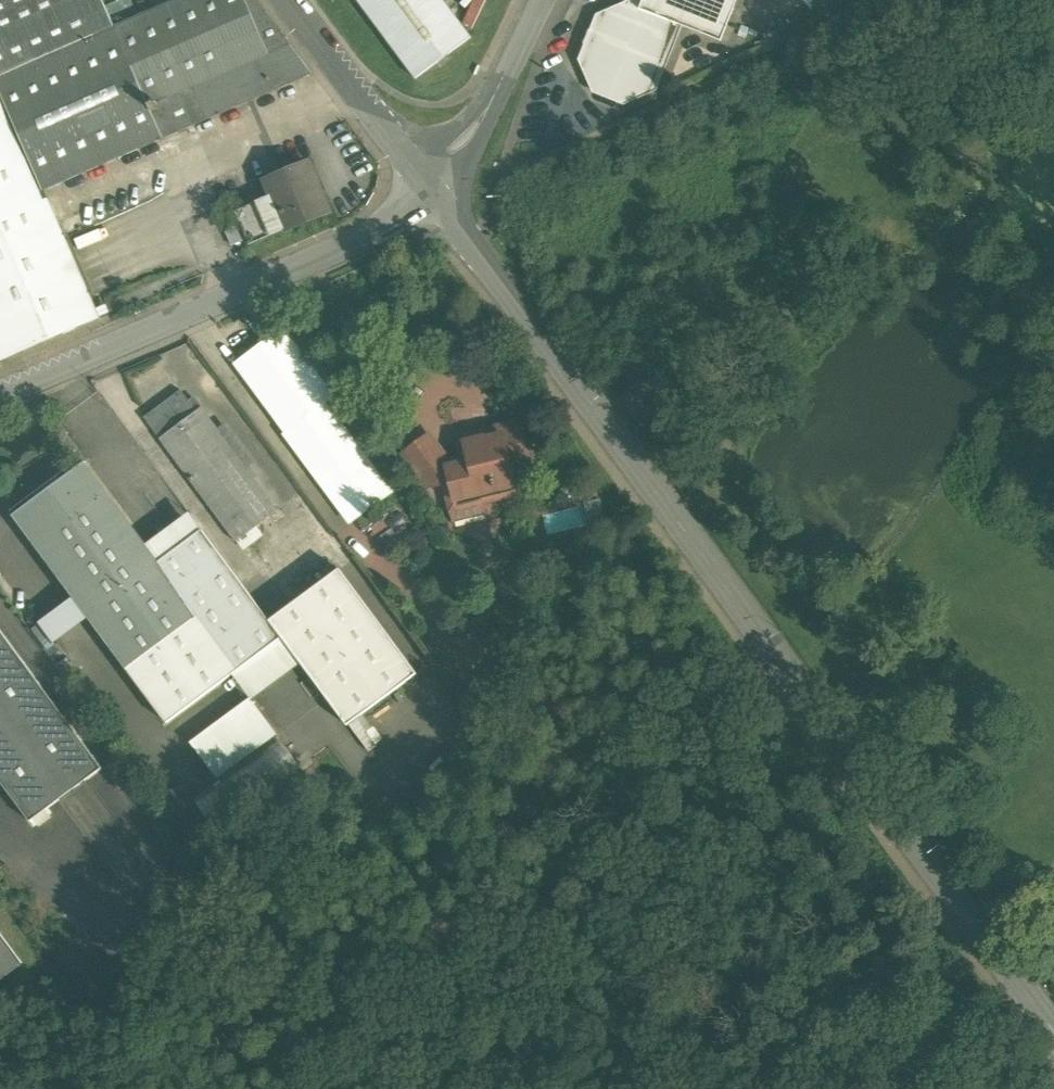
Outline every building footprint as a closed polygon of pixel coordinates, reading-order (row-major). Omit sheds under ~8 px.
[(0,77),(0,91),(43,190),(44,190),(311,74),(257,0),(177,0),(113,28),(0,77)] [(113,28),(101,0),(0,0),(0,77),(113,28)] [(443,0),(357,0),(413,77),(470,37),(443,0)] [(628,5),(629,6),(640,10),(640,9),(644,0),(630,0),(628,5)] [(640,9),(678,24),(721,41),(738,0),(644,0),(640,9)] [(640,10),(629,6),(601,18),(584,60),(597,89),(624,100),(653,87),(678,24),(640,9),(640,10)] [(99,318),(44,190),(43,190),(0,91),(0,361),(99,318)] [(307,163),(264,181),(270,195),(232,211),(247,247),(285,230),(285,231),(328,213),(307,163)] [(284,327),(234,364),(259,398),(278,384),(304,419),(325,404),(380,478),(390,470),(284,327)] [(304,419),(278,384),(259,398),(285,433),(304,419)] [(279,512),(202,409),(197,413),(181,391),(144,419),(161,441),(238,543),(279,512)] [(285,433),(351,522),(390,493),(380,478),(325,404),(304,419),(285,433)] [(453,468),(449,469),(452,482),(459,508),(481,503),(484,502),(481,494),(514,485),(511,472),(526,468),(521,448),(526,447),(519,422),(497,427),(500,436),(483,440),(483,438),(465,442),(471,463),(453,468)] [(429,436),(405,454),(429,488),(452,482),(449,469),(453,468),(429,436)] [(84,463),(13,515),(73,597),(89,618),(127,670),(198,617),(159,563),(84,463)] [(486,520),(481,503),(453,511),(458,528),(486,520)] [(268,619),(202,530),(159,563),(198,617),(238,670),(282,638),(268,619)] [(339,566),(268,619),(282,638),(299,661),(347,725),(419,672),(339,566)] [(89,618),(73,597),(31,628),(47,649),(55,643),(89,618)] [(198,617),(127,670),(167,723),(238,670),(198,617)] [(30,823),(101,769),(0,633),(0,783),(30,823)] [(299,661),(282,638),(238,670),(255,694),(299,661)] [(251,698),(191,742),(218,779),(278,735),(251,698)] [(18,966),(0,942),(0,980),(18,966)]
